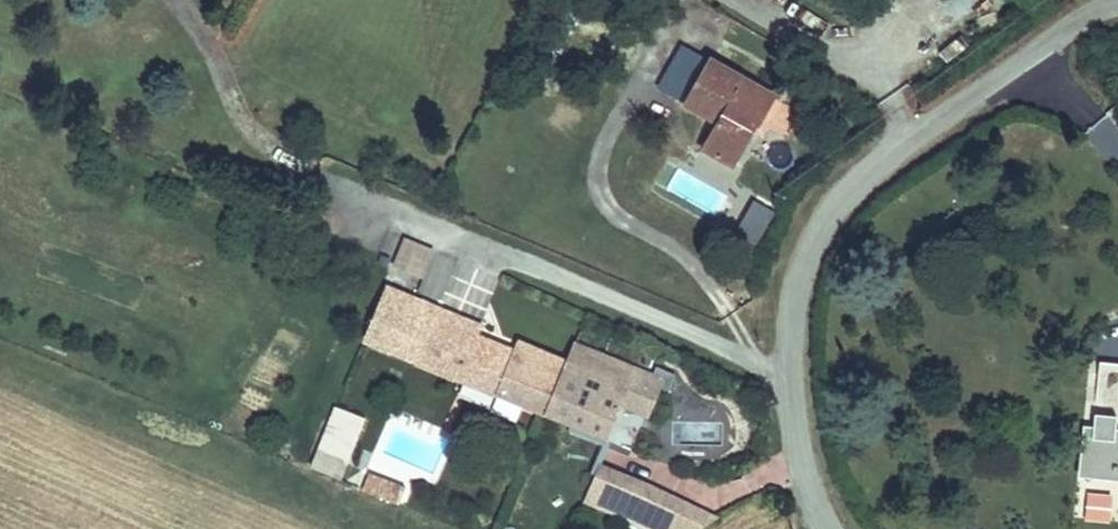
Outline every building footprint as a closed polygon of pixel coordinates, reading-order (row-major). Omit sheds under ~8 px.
[(774,96),(712,61),(687,104),(718,122),(703,148),(734,166),(774,96)] [(745,203),(729,248),(753,256),(769,212),(745,203)] [(402,232),(384,276),(416,290),(434,245),(402,232)] [(417,361),(547,415),(569,362),(518,342),(511,356),(499,351),(500,346),(476,336),(471,348),(451,340),(461,317),(439,308),(417,361)] [(480,326),(461,317),(451,340),(471,348),(476,336),(480,326)] [(1095,425),(1090,468),(1117,471),(1117,363),(1101,361),(1095,425)] [(569,362),(547,415),(608,440),(622,407),(626,397),(653,409),(665,381),(629,366),(621,384),(569,362)] [(626,397),(622,407),(649,419),(653,409),(626,397)] [(309,467),(343,476),(361,412),(327,402),(309,467)] [(1090,468),(1095,425),(1085,423),(1079,477),(1117,482),(1117,471),(1090,468)] [(635,518),(648,486),(601,466),(588,498),(635,518)] [(375,493),(382,477),(370,473),(364,489),(375,493)] [(375,493),(401,503),(407,488),(382,477),(375,493)]
